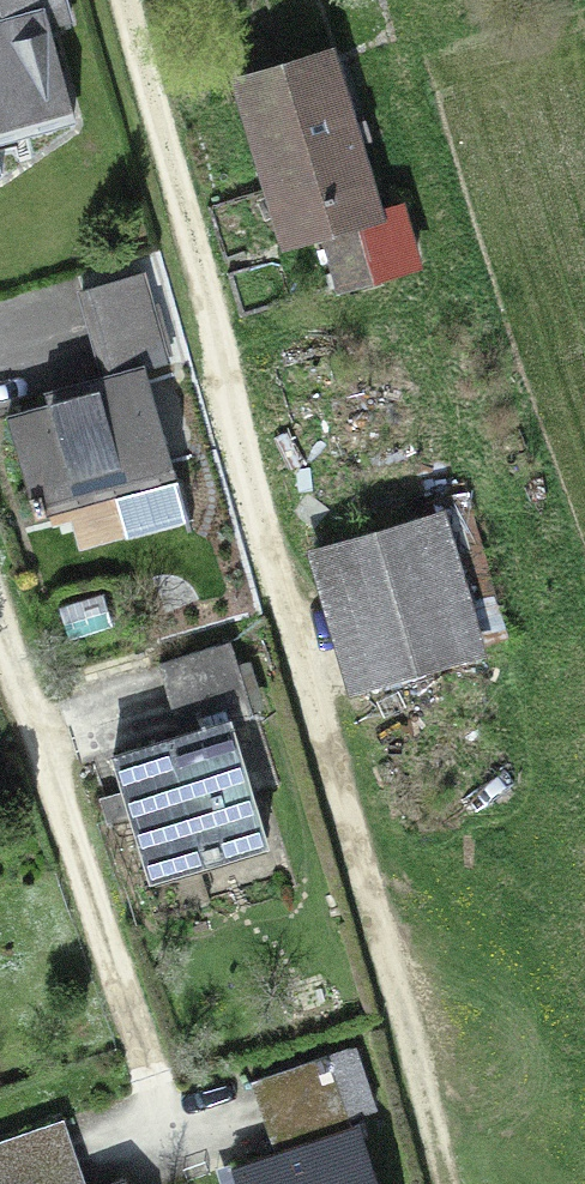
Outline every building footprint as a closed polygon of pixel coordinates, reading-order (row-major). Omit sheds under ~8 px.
[(47,27),(69,21),(64,0),(0,0),(0,23),(0,24),(5,23),(7,32),(0,34),(0,140),(73,120),(47,27)] [(327,53),(240,79),(288,241),(320,232),(332,272),(325,274),(329,289),(419,265),(401,201),(373,210),(354,144),(370,139),(365,120),(348,125),(327,53)] [(8,416),(35,514),(114,493),(126,536),(188,519),(144,368),(167,362),(142,273),(82,290),(108,388),(8,416)] [(318,548),(359,687),(474,654),(433,514),(318,548)] [(230,642),(159,664),(180,736),(113,756),(123,791),(100,798),(108,825),(132,818),(148,871),(264,835),(229,722),(252,715),(230,642)] [(250,1081),(276,1157),(241,1169),(246,1183),(369,1183),(348,1118),(374,1109),(353,1046),(250,1081)] [(63,1120),(0,1141),(0,1183),(85,1183),(63,1120)]
